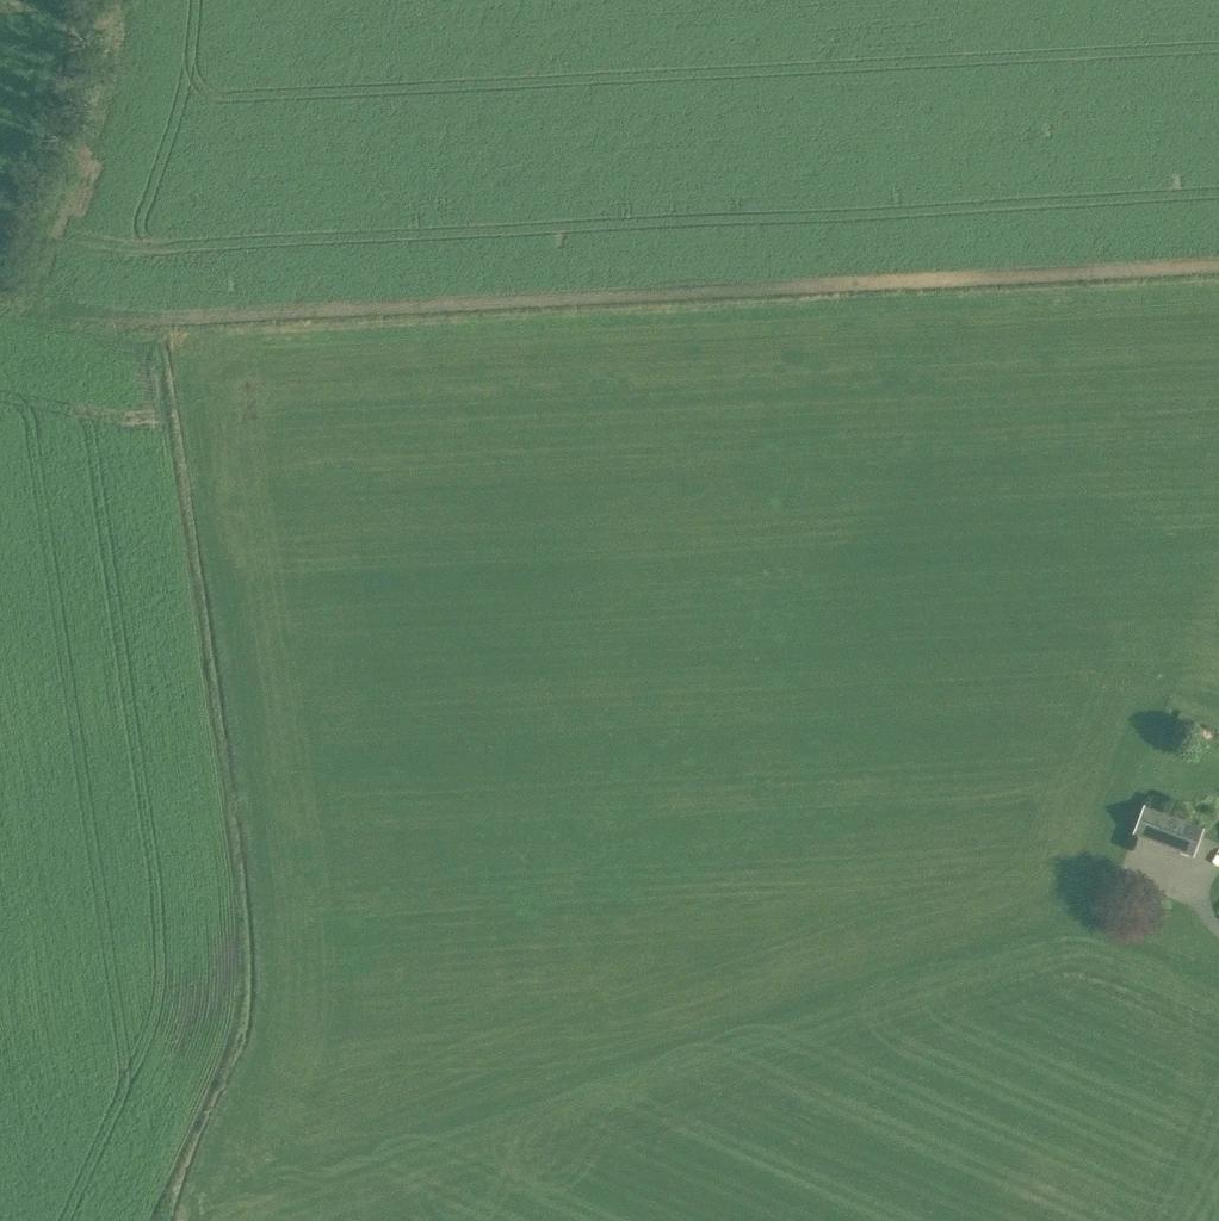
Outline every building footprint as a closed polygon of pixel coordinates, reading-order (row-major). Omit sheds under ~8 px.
[(1193,856),(1205,827),(1144,803),(1132,833),(1193,856)]
